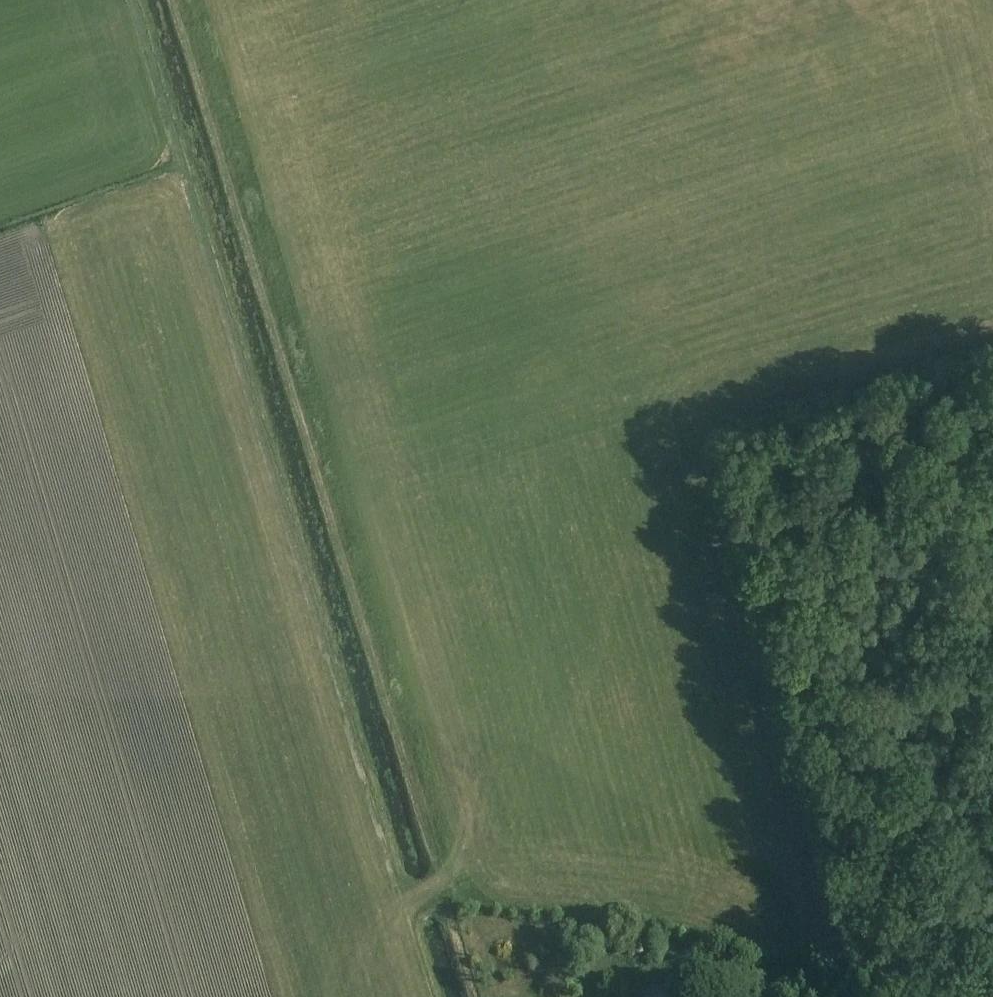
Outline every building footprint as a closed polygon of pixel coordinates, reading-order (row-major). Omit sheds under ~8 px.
[(684,981),(642,995),(643,996),(690,996),(684,981)]
